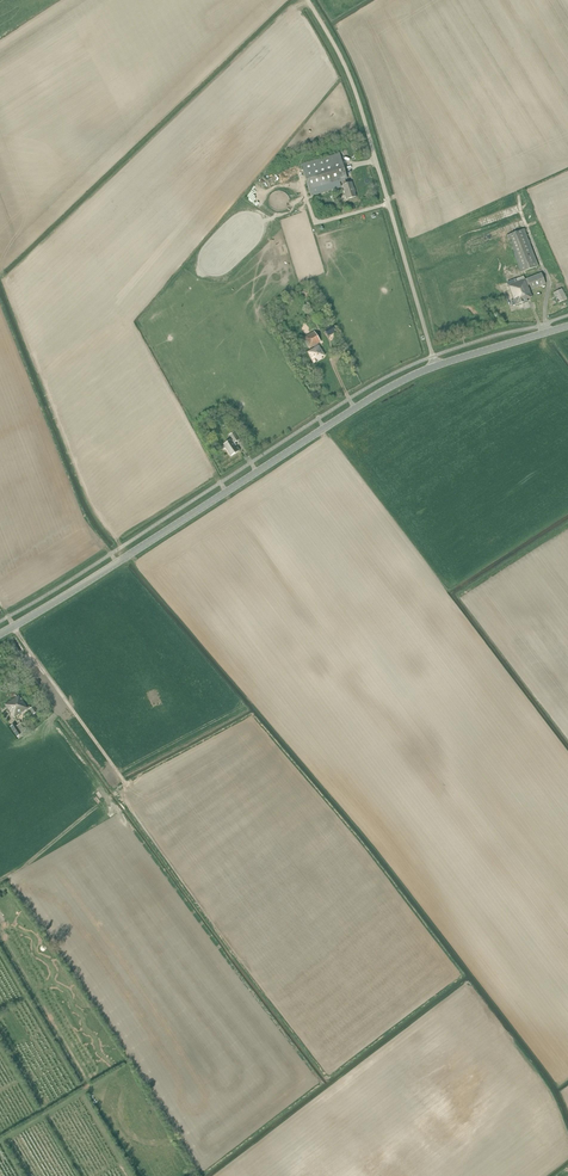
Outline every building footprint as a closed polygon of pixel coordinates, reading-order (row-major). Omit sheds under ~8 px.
[(343,185),(347,184),(346,180),(348,179),(340,153),(302,165),(311,196),(343,187),(343,185)] [(352,182),(347,184),(343,185),(343,187),(347,199),(357,196),(352,182)] [(524,229),(506,236),(520,273),(538,266),(524,229)] [(524,276),(507,282),(511,293),(514,300),(511,301),(513,306),(516,305),(523,302),(524,304),(528,302),(527,299),(532,297),(528,286),(530,285),(532,289),(546,284),(541,273),(525,279),(524,276)] [(562,289),(553,293),(558,303),(567,299),(562,289)] [(333,326),(325,330),(329,336),(336,332),(333,326)] [(315,332),(304,338),(310,349),(315,346),(316,347),(307,352),(314,364),(322,359),(322,358),(326,355),(320,345),(317,346),(316,345),(321,342),(315,332)] [(231,440),(224,445),(231,456),(238,451),(233,443),(239,440),(233,432),(229,434),(233,439),(231,440)] [(19,695),(5,705),(11,713),(12,712),(16,717),(28,708),(19,695)] [(17,737),(22,734),(26,731),(21,723),(16,726),(15,724),(10,727),(17,737)]
